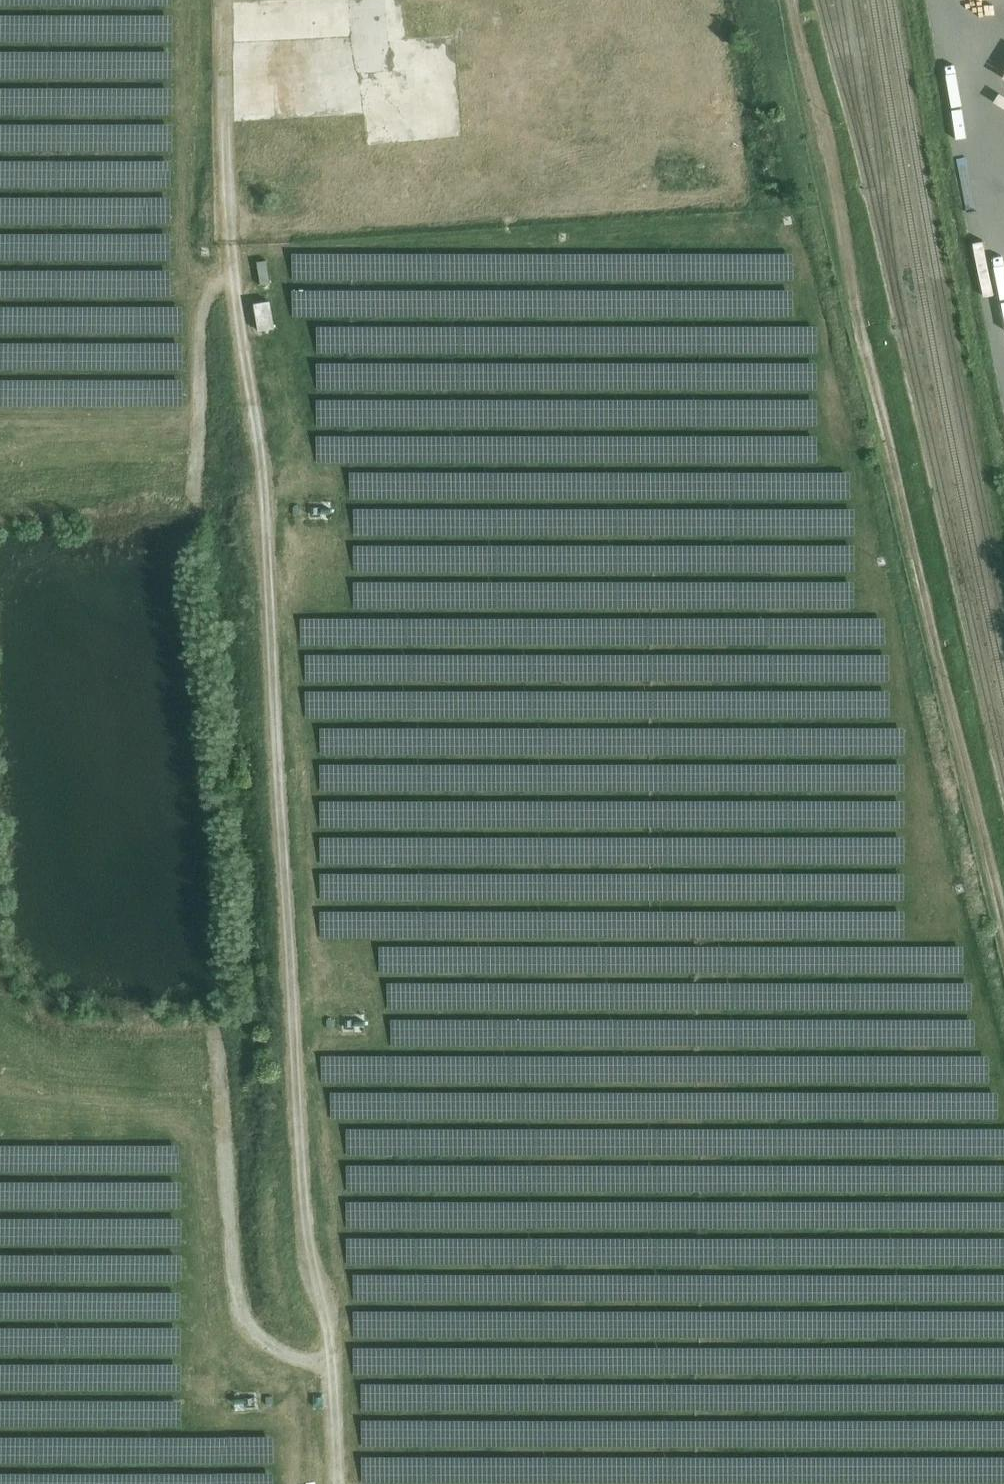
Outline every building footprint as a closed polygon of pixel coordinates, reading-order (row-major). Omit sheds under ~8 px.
[(980,149),(1003,159),(1003,158),(1003,110),(998,107),(980,149)] [(544,453),(824,463),(825,434),(763,432),(763,424),(824,426),(825,398),(746,395),(747,385),(766,386),(766,375),(751,374),(752,363),(644,359),(643,386),(689,388),(689,397),(631,395),(630,436),(545,433),(544,453)] [(771,360),(770,385),(824,387),(825,363),(771,360)] [(569,381),(586,382),(587,367),(569,367),(569,381)] [(590,420),(590,399),(550,400),(550,421),(590,420)] [(333,445),(335,445),(333,456),(350,460),(355,436),(336,432),(333,445)] [(482,455),(481,435),(411,437),(412,457),(482,455)] [(422,466),(420,489),(541,499),(541,491),(561,492),(562,485),(540,484),(541,477),(422,466)] [(357,498),(383,500),(385,469),(370,468),(369,472),(359,471),(357,498)] [(857,493),(857,471),(767,471),(767,472),(659,472),(659,494),(857,493)] [(690,531),(861,531),(861,508),(690,508),(690,531)] [(385,510),(363,509),(362,528),(384,530),(385,510)] [(485,513),(485,509),(448,509),(448,527),(522,529),(523,512),(505,512),(505,513),(485,513)] [(605,567),(861,567),(861,546),(605,546),(605,567)] [(860,604),(860,579),(682,580),(682,604),(860,604)] [(768,635),(769,620),(683,616),(682,637),(737,640),(737,634),(747,635),(747,623),(763,624),(763,635),(768,635)] [(891,640),(891,618),(812,617),(812,639),(891,640)] [(579,676),(782,676),(895,676),(895,653),(579,653),(579,676)] [(895,688),(402,688),(402,713),(895,714),(895,688)] [(911,725),(531,725),(531,741),(520,741),(520,727),(399,727),(399,750),(910,750),(911,725)] [(530,786),(910,786),(910,763),(395,763),(395,785),(495,785),(495,782),(530,782),(530,786)] [(591,822),(911,822),(911,799),(694,799),(694,800),(591,800),(591,822)] [(400,802),(401,822),(491,820),(491,800),(400,802)] [(399,860),(476,852),(474,833),(397,841),(399,860)] [(777,858),(911,860),(911,836),(777,833),(777,858)] [(672,854),(672,844),(656,843),(656,854),(672,854)] [(675,892),(911,897),(911,872),(733,869),(733,877),(675,876),(675,892)] [(434,892),(434,872),(396,873),(396,893),(434,892)] [(368,922),(378,920),(375,906),(336,914),(339,930),(368,924),(368,922)] [(733,931),(910,931),(910,908),(733,908),(733,931)] [(415,911),(416,932),(512,929),(511,909),(415,911)] [(532,930),(632,933),(633,911),(533,909),(532,930)] [(727,928),(727,910),(690,911),(690,915),(700,915),(700,929),(727,928)] [(977,1004),(977,982),(611,977),(611,967),(712,969),(713,946),(491,943),(491,966),(581,967),(581,951),(589,951),(589,965),(599,965),(599,979),(499,978),(498,1008),(504,1009),(504,1046),(499,1046),(499,1074),(994,1080),(994,1048),(981,1048),(981,1017),(762,1014),(762,1002),(977,1004)] [(903,944),(725,944),(725,965),(903,965),(903,944)] [(965,965),(964,949),(943,949),(943,965),(965,965)] [(523,1109),(616,1115),(617,1094),(524,1088),(523,1109)] [(622,1088),(622,1121),(544,1121),(544,1147),(636,1147),(636,1150),(967,1150),(967,1160),(1003,1160),(1003,1088),(622,1088)] [(444,1090),(443,1108),(487,1111),(488,1092),(444,1090)] [(500,1127),(427,1129),(427,1148),(501,1146),(500,1127)] [(126,1166),(185,1167),(185,1142),(126,1142),(126,1166)] [(1003,1188),(1003,1163),(686,1161),(686,1185),(1003,1188)] [(587,1184),(621,1183),(620,1167),(586,1169),(587,1184)] [(185,1207),(185,1181),(0,1179),(0,1206),(185,1207)] [(1003,1476),(1003,1197),(543,1202),(532,1233),(445,1233),(445,1254),(496,1272),(396,1273),(410,1295),(344,1336),(393,1335),(383,1363),(415,1414),(357,1450),(374,1450),(374,1483),(1003,1476)] [(186,1278),(186,1248),(186,1217),(0,1216),(0,1277),(186,1278)] [(185,1315),(185,1292),(0,1291),(0,1314),(185,1315)] [(185,1351),(185,1326),(22,1326),(22,1328),(0,1328),(0,1350),(185,1351)] [(124,1423),(185,1424),(186,1362),(72,1359),(72,1385),(118,1386),(117,1398),(104,1398),(103,1422),(110,1422),(110,1409),(124,1409),(124,1423)] [(223,1434),(39,1437),(40,1461),(224,1458),(223,1434)] [(216,1464),(0,1468),(0,1483),(209,1483),(216,1464)]
